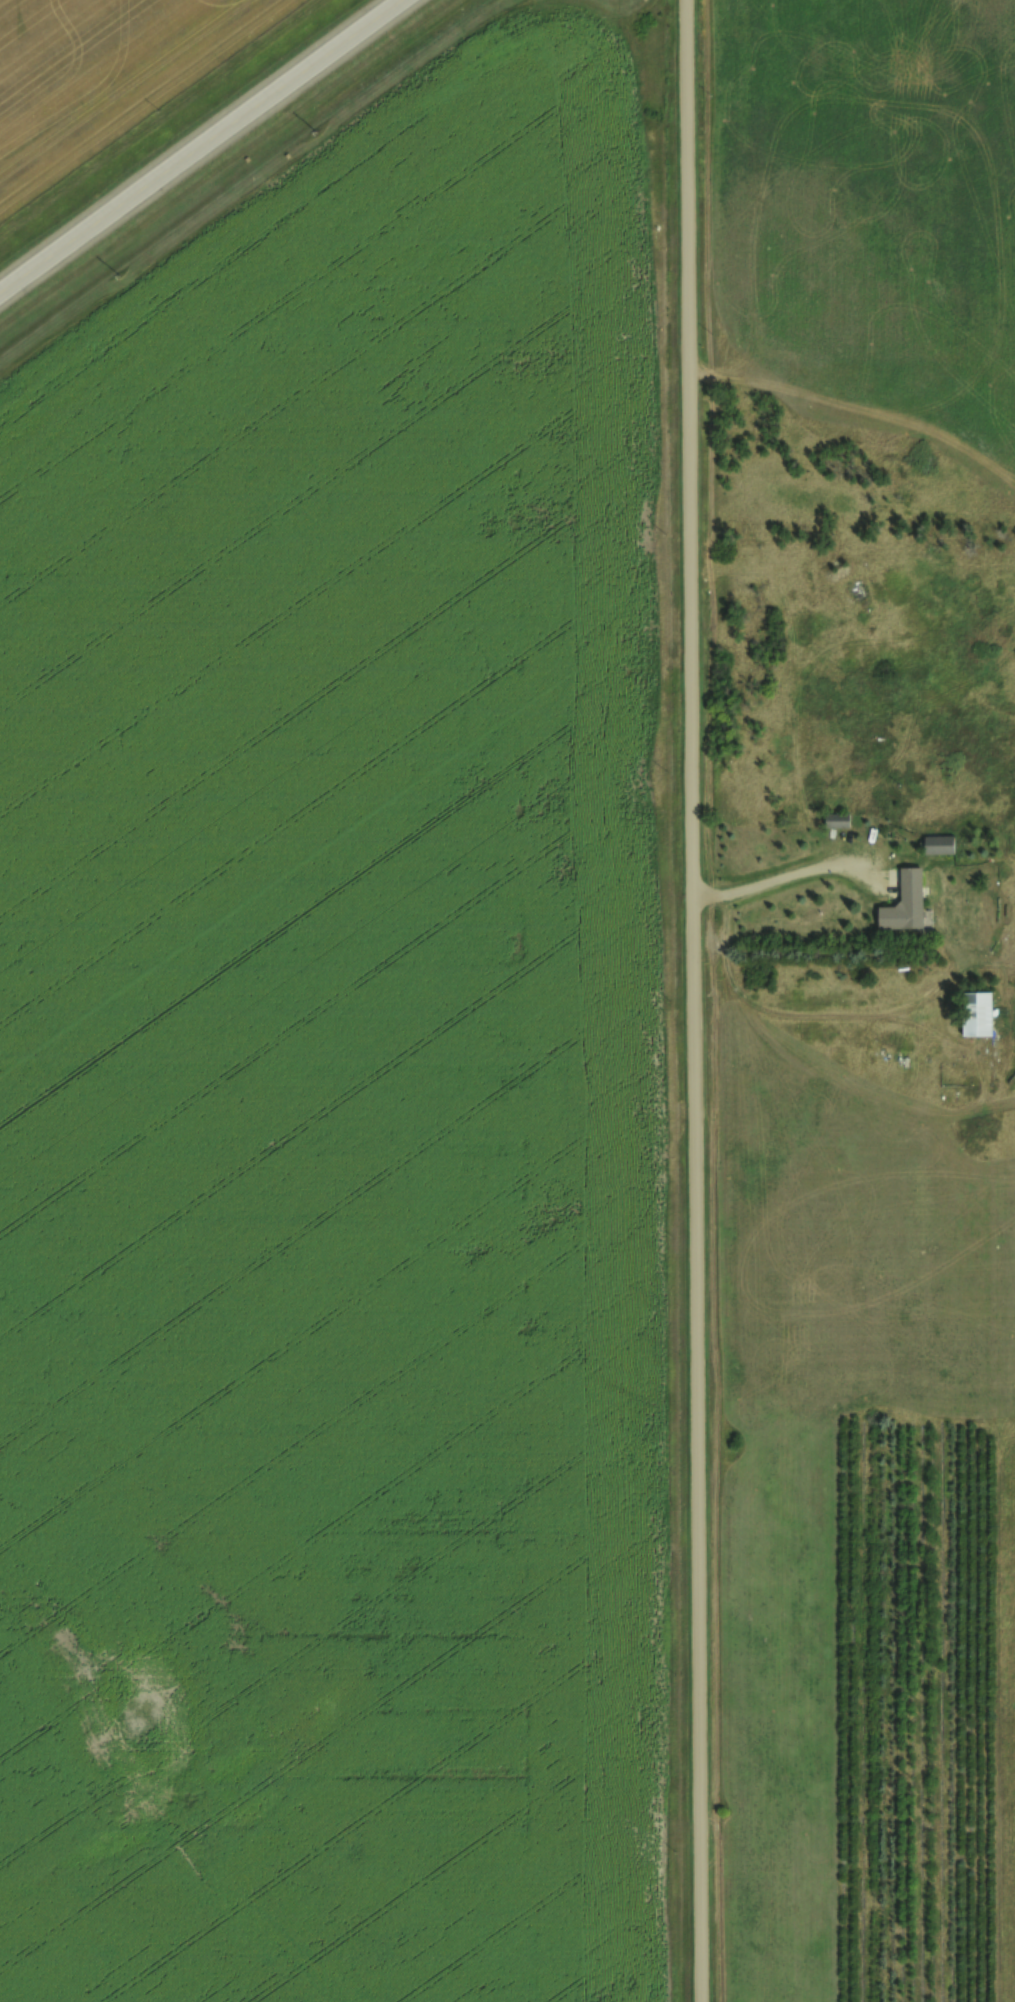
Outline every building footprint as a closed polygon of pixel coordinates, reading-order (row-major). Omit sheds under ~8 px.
[(848,828),(848,815),(825,815),(825,828),(848,828)] [(923,836),(923,854),(952,854),(952,836),(923,836)] [(877,929),(921,928),(920,868),(899,868),(899,906),(876,906),(877,929)] [(961,1036),(996,1036),(996,1009),(990,1009),(990,992),(961,992),(961,1036)]
